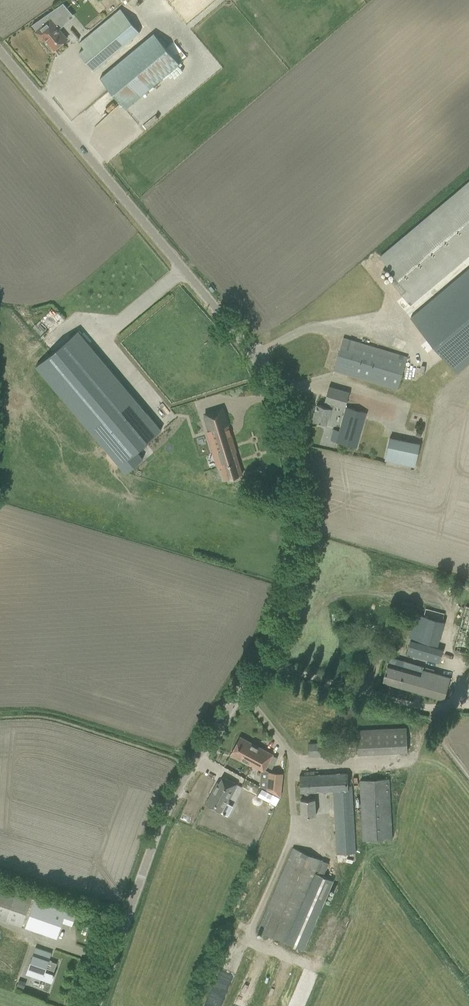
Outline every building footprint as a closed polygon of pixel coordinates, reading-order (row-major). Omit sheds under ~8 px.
[(56,25),(58,23),(60,26),(67,20),(56,7),(31,25),(36,31),(35,32),(42,40),(44,39),(54,49),(67,38),(56,25)] [(120,9),(87,36),(79,43),(84,48),(79,53),(93,70),(139,32),(120,9)] [(100,78),(125,109),(179,64),(153,33),(100,78)] [(133,143),(129,146),(140,156),(143,152),(133,143)] [(391,283),(410,305),(468,257),(468,182),(380,257),(395,275),(397,278),(391,283)] [(410,318),(457,373),(468,362),(468,268),(410,318)] [(161,430),(77,331),(36,366),(126,473),(143,458),(136,451),(161,430)] [(331,370),(341,373),(397,389),(407,357),(343,338),(334,367),(332,367),(331,370)] [(188,392),(192,388),(183,379),(179,383),(188,392)] [(312,420),(326,424),(332,403),(346,407),(350,392),(328,386),(323,406),(317,404),(312,420)] [(330,440),(357,448),(366,414),(345,408),(339,431),(333,429),(330,440)] [(231,479),(248,475),(243,453),(244,453),(236,413),(217,417),(220,431),(217,432),(221,449),(227,447),(230,463),(227,464),(231,479)] [(388,436),(383,460),(414,467),(419,442),(388,436)] [(468,654),(468,607),(465,606),(453,650),(468,654)] [(423,616),(442,621),(444,614),(435,611),(425,608),(423,616)] [(410,640),(406,654),(439,663),(443,649),(410,640)] [(382,682),(444,699),(450,678),(423,670),(423,667),(389,657),(382,682)] [(356,730),(358,755),(407,752),(406,727),(356,730)] [(252,763),(264,770),(272,754),(240,737),(231,754),(251,765),(252,763)] [(309,743),(309,756),(333,755),(333,743),(309,743)] [(282,773),(269,771),(267,789),(280,796),(282,773)] [(336,854),(356,853),(353,785),(352,773),(347,773),(332,774),(333,791),(336,854)] [(304,792),(305,799),(300,799),(301,815),(316,815),(315,798),(311,798),(310,792),(323,791),(322,774),(299,775),(300,792),(304,792)] [(232,796),(237,785),(223,777),(219,783),(217,782),(205,803),(221,812),(230,795),(232,796)] [(359,780),(363,841),(392,840),(389,779),(359,780)] [(270,793),(267,801),(276,805),(279,798),(270,793)] [(302,949),(332,879),(323,876),(328,863),(293,848),(258,930),(302,949)] [(56,939),(66,912),(0,888),(0,919),(56,939)] [(26,974),(51,983),(55,974),(53,973),(54,969),(47,966),(51,953),(35,947),(26,974)] [(19,979),(16,986),(22,988),(25,982),(19,979)] [(294,992),(290,1002),(300,1005),(304,996),(294,992)]
